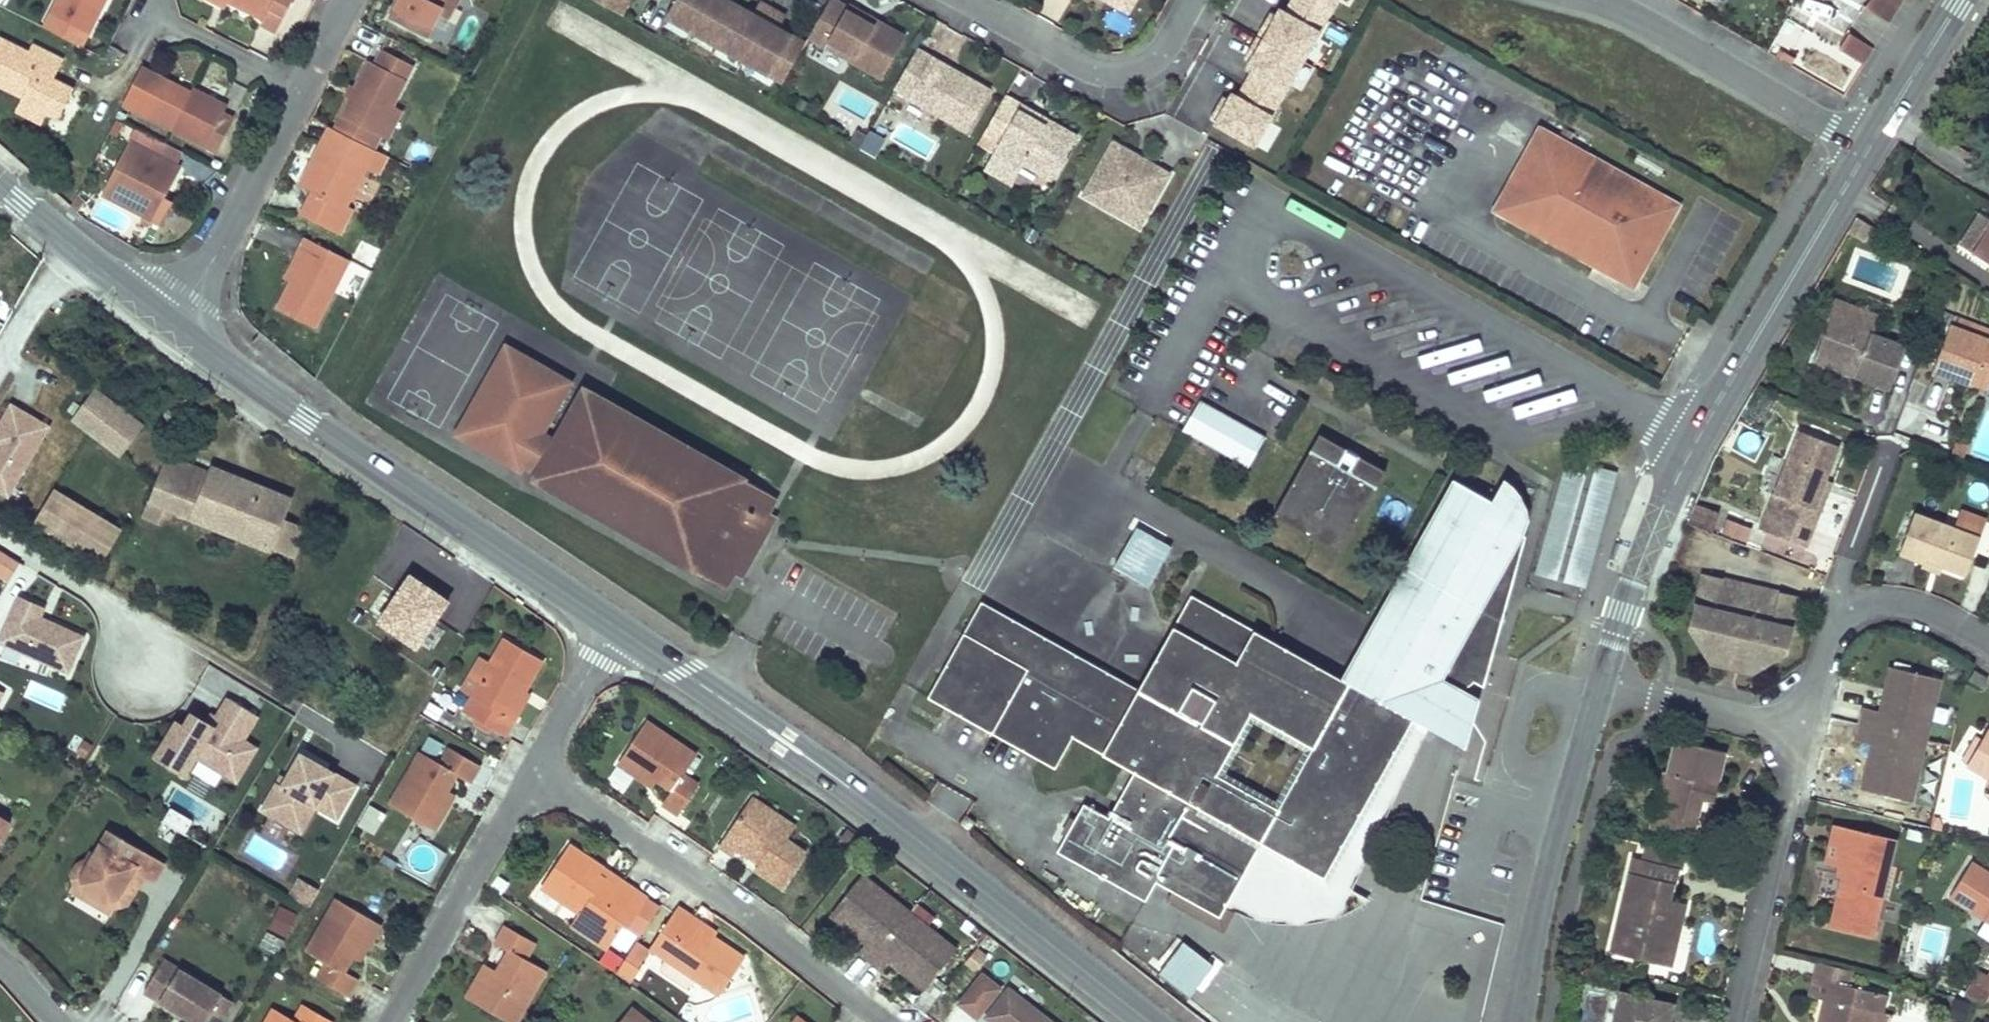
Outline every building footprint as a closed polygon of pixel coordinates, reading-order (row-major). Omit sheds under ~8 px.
[(51,9),(88,27),(101,0),(56,0),(51,9)] [(262,12),(259,17),(274,25),(287,0),(238,0),(262,12)] [(390,13),(427,32),(437,12),(448,17),(457,0),(397,0),(390,13)] [(617,10),(623,0),(599,0),(617,10)] [(802,38),(775,23),(782,11),(763,0),(754,0),(749,8),(734,0),(668,0),(662,11),(779,78),(802,38)] [(838,0),(824,0),(805,33),(878,74),(902,33),(873,16),(870,22),(863,18),(866,12),(845,0),(844,3),(838,0)] [(1127,10),(1133,0),(1109,0),(1127,10)] [(1290,8),(1285,5),(1281,12),(1270,30),(1266,36),(1256,55),(1251,62),(1257,65),(1242,92),(1236,89),(1232,96),(1221,115),(1220,118),(1259,139),(1338,0),(1294,0),(1290,8)] [(1815,30),(1840,44),(1865,0),(1832,0),(1815,30)] [(1870,13),(1895,28),(1913,0),(1878,0),(1870,13)] [(1265,28),(1270,30),(1281,12),(1275,9),(1265,28)] [(873,16),(866,12),(863,18),(870,22),(873,16)] [(0,35),(0,83),(24,94),(17,108),(45,122),(50,111),(61,116),(76,86),(56,75),(65,58),(32,41),(28,48),(0,34),(0,35)] [(1250,52),(1256,55),(1266,36),(1261,34),(1250,52)] [(1879,53),(1854,38),(1844,54),(1869,69),(1879,53)] [(108,39),(101,51),(112,56),(118,44),(108,39)] [(343,112),(337,125),(372,142),(380,127),(393,100),(414,61),(383,45),(376,58),(369,55),(356,81),(350,93),(341,110),(343,112)] [(946,64),(914,46),(892,85),(907,93),(906,94),(966,128),(988,88),(954,68),(951,72),(944,68),(946,64)] [(1791,58),(1776,50),(1772,56),(1787,65),(1791,58)] [(140,61),(122,97),(133,103),(152,68),(140,61)] [(954,68),(946,64),(944,68),(951,72),(954,68)] [(152,68),(133,103),(172,123),(189,87),(152,68)] [(344,90),(350,93),(356,81),(350,78),(344,90)] [(192,82),(189,87),(172,123),(207,142),(224,109),(228,102),(192,82)] [(1021,102),(1004,93),(982,132),(998,141),(992,150),(1020,166),(1023,161),(1051,178),(1076,134),(1047,117),(1044,123),(1018,108),(1021,102)] [(1216,112),(1221,115),(1232,96),(1227,93),(1216,112)] [(393,100),(380,127),(387,131),(401,104),(393,100)] [(1047,117),(1021,102),(1018,108),(1044,123),(1047,117)] [(118,105),(115,112),(122,116),(125,109),(118,105)] [(224,109),(207,142),(215,146),(232,114),(224,109)] [(379,170),(388,151),(372,142),(337,125),(329,122),(314,153),(301,179),(317,187),(306,209),(342,227),(354,203),(347,199),(365,164),(379,170)] [(1676,198),(1537,122),(1492,203),(1593,258),(1596,251),(1635,273),(1676,198)] [(128,137),(102,189),(144,211),(154,191),(160,194),(177,162),(174,160),(181,146),(140,125),(133,140),(128,137)] [(1137,153),(1114,140),(1084,193),(1127,217),(1136,201),(1149,209),(1168,176),(1170,172),(1155,164),(1152,168),(1134,158),(1137,153)] [(286,172),(301,179),(314,153),(299,145),(286,172)] [(1020,166),(992,150),(983,166),(1011,182),(1020,166)] [(1155,164),(1137,153),(1134,158),(1152,168),(1155,164)] [(213,154),(210,161),(217,165),(221,157),(213,154)] [(154,191),(144,211),(150,214),(160,194),(154,191)] [(1136,201),(1127,217),(1140,225),(1149,209),(1136,201)] [(303,252),(291,278),(277,306),(317,325),(352,255),(305,232),(297,249),(303,252)] [(297,249),(284,274),(291,278),(303,252),(297,249)] [(1635,273),(1596,251),(1593,258),(1631,279),(1635,273)] [(1881,316),(1834,298),(1828,314),(1835,316),(1836,315),(1875,331),(1881,316)] [(1835,316),(1821,353),(1861,368),(1859,374),(1894,387),(1908,347),(1874,333),(1875,331),(1836,315),(1835,316)] [(1975,383),(1978,376),(1988,380),(1988,338),(1954,325),(1937,369),(1975,383)] [(526,466),(535,472),(556,436),(546,430),(575,380),(507,341),(454,432),(522,472),(526,466)] [(1821,353),(1818,359),(1859,374),(1861,368),(1821,353)] [(1975,383),(1988,389),(1988,380),(1978,376),(1975,383)] [(556,436),(535,472),(532,477),(725,588),(733,573),(768,512),(777,496),(585,385),(556,436)] [(97,391),(74,421),(120,455),(142,426),(97,391)] [(1268,429),(1202,393),(1185,423),(1251,460),(1268,429)] [(8,495),(49,426),(12,405),(0,426),(0,437),(1,438),(0,440),(0,490),(8,495)] [(1801,429),(1777,492),(1773,505),(1764,528),(1809,545),(1818,522),(1812,519),(1827,478),(1840,443),(1801,429)] [(1312,450),(1276,515),(1340,550),(1375,486),(1312,450)] [(1962,456),(1958,466),(1972,471),(1976,462),(1962,456)] [(1587,587),(1615,471),(1562,458),(1534,574),(1587,587)] [(163,470),(151,502),(162,507),(178,512),(175,517),(181,520),(183,515),(270,549),(277,529),(252,520),(264,489),(195,462),(188,479),(163,470)] [(1827,478),(1812,519),(1818,522),(1834,480),(1827,478)] [(1134,771),(1108,819),(1081,804),(1057,852),(1145,900),(1155,884),(1219,918),(1225,907),(1263,841),(1326,877),(1415,719),(1430,728),(1439,732),(1462,692),(1457,689),(1461,688),(1465,687),(1468,685),(1471,682),(1473,680),(1483,685),(1527,534),(1487,513),(1494,500),(1456,479),(1343,678),(1193,594),(1139,690),(982,602),(928,696),(1055,767),(1072,736),(1134,771)] [(1494,500),(1487,513),(1527,534),(1527,531),(1528,523),(1527,516),(1526,510),(1523,503),(1520,497),(1515,491),(1510,486),(1504,482),(1494,500)] [(289,499),(264,489),(252,520),(277,529),(270,549),(295,559),(306,533),(280,523),(289,499)] [(57,491),(36,526),(101,564),(121,529),(57,491)] [(162,507),(151,502),(145,517),(156,522),(162,507)] [(1710,509),(1705,509),(1705,507),(1694,503),(1694,504),(1688,517),(1687,522),(1709,530),(1710,531),(1717,512),(1710,509)] [(768,512),(733,573),(742,577),(776,517),(768,512)] [(1902,554),(1926,563),(1928,559),(1944,565),(1967,574),(1981,538),(1917,514),(1902,554)] [(1719,530),(1747,541),(1753,526),(1724,516),(1719,530)] [(1133,525),(1112,568),(1150,586),(1171,543),(1133,525)] [(22,561),(0,548),(0,577),(9,583),(22,561)] [(1033,558),(1021,588),(1055,601),(1067,571),(1033,558)] [(1928,559),(1926,563),(1925,566),(1941,573),(1944,565),(1928,559)] [(1704,574),(1691,624),(1701,627),(1698,641),(1711,663),(1751,674),(1774,660),(1778,647),(1788,649),(1801,598),(1704,574)] [(1093,595),(1080,621),(1120,640),(1132,613),(1093,595)] [(68,672),(83,637),(40,618),(44,609),(19,598),(0,642),(0,643),(68,672)] [(1691,624),(1690,629),(1698,641),(1701,627),(1691,624)] [(485,658),(466,691),(478,698),(468,713),(476,718),(502,733),(510,737),(520,720),(514,717),(528,691),(546,661),(511,641),(497,665),(485,658)] [(1778,647),(1774,660),(1787,653),(1788,649),(1778,647)] [(1877,765),(1869,763),(1864,785),(1913,797),(1941,676),(1893,665),(1888,686),(1895,688),(1890,712),(1882,710),(1864,705),(1856,738),(1874,742),(1882,743),(1877,765)] [(1970,679),(1984,687),(1988,678),(1988,675),(1976,668),(1970,679)] [(1888,686),(1882,710),(1890,712),(1895,688),(1888,686)] [(528,691),(514,717),(520,720),(534,695),(528,691)] [(198,756),(239,781),(258,750),(243,741),(258,717),(231,700),(213,729),(193,717),(186,729),(178,725),(158,757),(186,775),(198,756)] [(502,733),(476,718),(473,722),(500,738),(502,733)] [(1430,728),(1415,719),(1326,877),(1263,841),(1225,907),(1236,911),(1250,914),(1270,918),(1295,919),(1313,918),(1336,913),(1356,907),(1369,902),(1349,890),(1430,728)] [(649,725),(627,760),(661,783),(675,793),(665,807),(681,817),(702,786),(686,776),(699,758),(649,725)] [(1969,761),(1988,772),(1988,726),(1969,761)] [(1665,769),(1654,811),(1697,821),(1703,798),(1708,780),(1720,782),(1728,751),(1677,738),(1669,770),(1665,769)] [(1874,742),(1869,763),(1877,765),(1882,743),(1874,742)] [(393,806),(430,828),(450,793),(459,776),(473,783),(482,767),(452,750),(442,766),(423,754),(393,806)] [(278,785),(263,812),(302,833),(316,808),(338,820),(356,787),(301,756),(283,788),(278,785)] [(661,783),(627,760),(621,768),(656,790),(661,783)] [(1708,780),(1703,798),(1715,801),(1720,782),(1708,780)] [(450,793),(430,828),(438,832),(458,797),(450,793)] [(742,849),(757,860),(761,854),(767,858),(763,864),(759,869),(786,888),(811,853),(790,839),(799,827),(756,798),(723,845),(737,855),(742,849)] [(1697,821),(1654,811),(1651,825),(1694,835),(1697,821)] [(967,814),(960,824),(971,833),(978,821),(967,814)] [(10,822),(0,817),(0,839),(10,822)] [(1827,859),(1832,861),(1835,861),(1844,825),(1835,823),(1827,859)] [(1844,825),(1835,861),(1845,864),(1842,874),(1831,923),(1873,933),(1895,837),(1844,825)] [(850,861),(864,844),(848,832),(835,849),(850,861)] [(164,865),(108,833),(93,858),(89,855),(84,863),(77,867),(72,875),(75,885),(114,909),(127,906),(135,892),(133,886),(139,876),(153,884),(164,865)] [(1674,881),(1677,868),(1684,870),(1689,852),(1651,843),(1646,859),(1636,857),(1613,948),(1643,956),(1647,941),(1674,948),(1686,902),(1668,898),(1667,904),(1656,901),(1657,895),(1649,893),(1654,876),(1674,881)] [(579,916),(575,922),(611,946),(623,928),(627,931),(647,902),(623,885),(618,891),(600,879),(604,873),(570,850),(542,890),(579,916)] [(761,854),(757,860),(763,864),(767,858),(761,854)] [(1972,857),(1950,893),(1988,918),(1988,868),(1972,857)] [(1832,861),(1830,871),(1842,874),(1845,864),(1835,861),(1832,861)] [(623,885),(604,873),(600,879),(618,891),(623,885)] [(867,876),(835,916),(871,944),(864,953),(887,971),(894,963),(929,990),(960,951),(867,876)] [(1668,898),(1674,881),(1654,876),(1649,893),(1657,895),(1656,901),(1667,904),(1668,898)] [(295,877),(287,897),(311,906),(318,886),(295,877)] [(114,909),(75,885),(69,894),(109,917),(114,909)] [(345,972),(354,956),(373,922),(337,902),(308,953),(328,964),(319,980),(350,997),(359,980),(345,972)] [(652,951),(666,960),(696,981),(720,996),(743,961),(713,941),(688,925),(691,920),(677,911),(652,951)] [(691,920),(688,925),(713,941),(716,936),(691,920)] [(373,922),(354,956),(363,961),(382,927),(373,922)] [(611,946),(575,922),(570,928),(607,952),(611,946)] [(476,1006),(505,1021),(520,1021),(547,975),(528,963),(536,949),(507,932),(498,947),(511,955),(499,976),(495,974),(476,1006)] [(1182,939),(1157,971),(1220,1021),(1285,1021),(1182,939)] [(1647,941),(1643,956),(1671,962),(1674,948),(1647,941)] [(628,959),(640,968),(649,954),(637,947),(628,959)] [(604,965),(616,972),(622,962),(610,955),(604,965)] [(629,985),(640,968),(628,959),(617,977),(629,985)] [(163,960),(144,992),(195,1021),(205,1021),(213,1010),(221,994),(163,960)] [(696,981),(666,960),(661,967),(692,988),(696,981)] [(468,1002),(476,1006),(495,974),(487,969),(468,1002)] [(1817,994),(1824,996),(1830,997),(1835,979),(1822,975),(1817,994)] [(1988,995),(1988,994),(1988,976),(1980,990),(1988,995)] [(980,1020),(1003,991),(984,977),(961,1005),(980,1020)] [(1817,1021),(1869,1021),(1873,1007),(1882,1009),(1886,992),(1835,979),(1830,997),(1824,996),(1817,1021)] [(996,1021),(1054,1021),(1013,989),(990,1018),(996,1021)] [(1673,1003),(1622,991),(1614,1021),(1668,1021),(1673,1003)] [(232,1001),(221,994),(213,1010),(223,1016),(232,1001)] [(1869,1021),(1879,1021),(1882,1009),(1873,1007),(1869,1021)] [(302,1008),(294,1021),(327,1021),(302,1008)] [(624,1021),(645,1021),(632,1012),(624,1021)] [(274,1013),(268,1021),(290,1021),(274,1013)]
